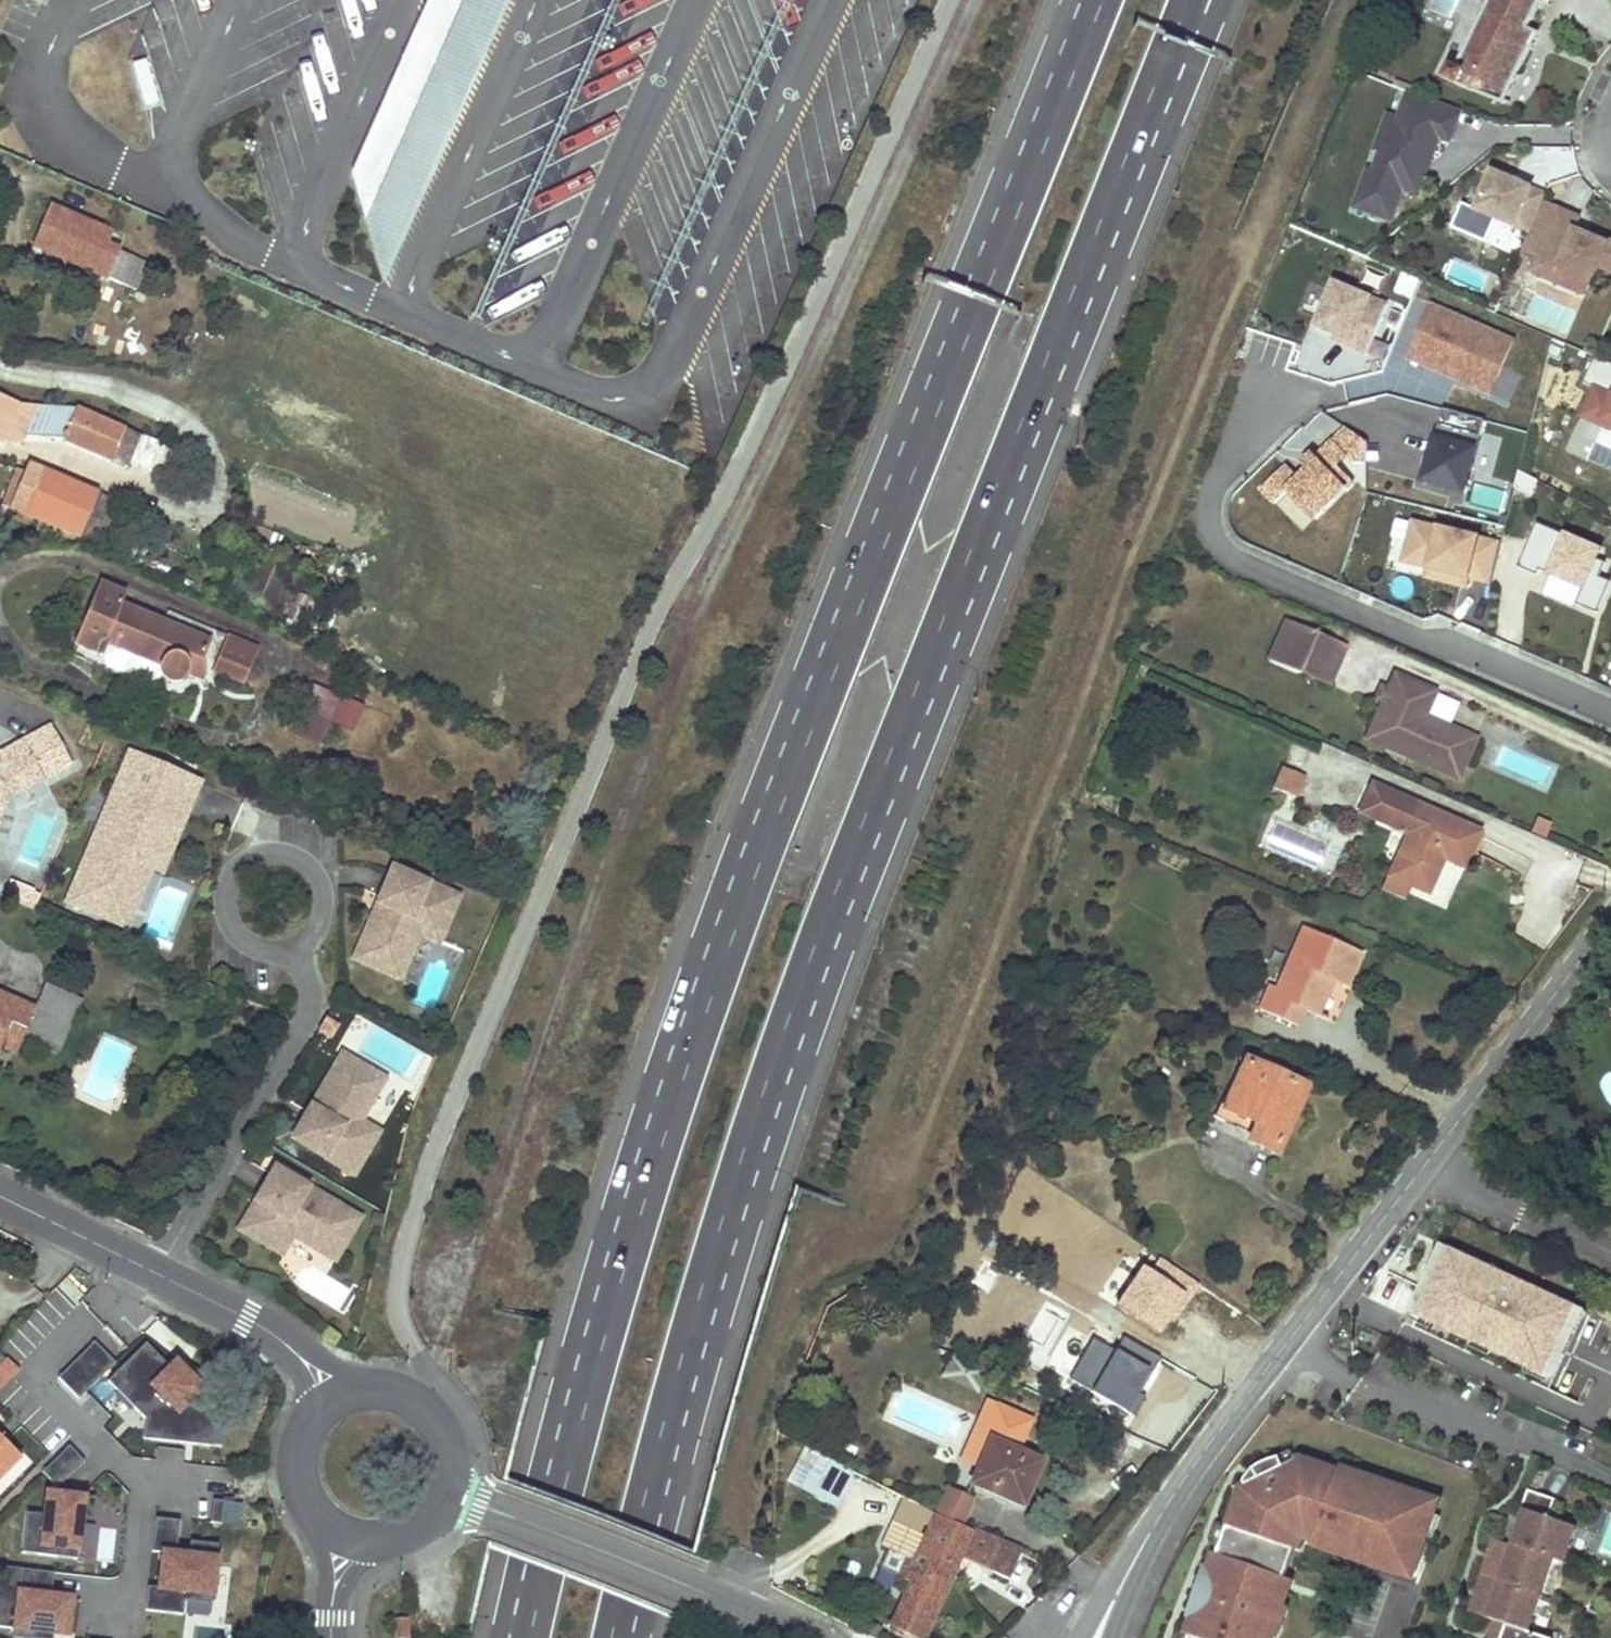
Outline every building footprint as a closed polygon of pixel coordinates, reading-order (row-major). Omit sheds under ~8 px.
[(454,125),(481,63),(463,0),(427,0),(421,13),(454,125)] [(481,63),(510,0),(463,0),(481,63)] [(1538,5),(1541,0),(1489,0),(1455,68),(1449,65),(1443,78),(1458,86),(1503,104),(1538,34),(1527,28),(1538,5)] [(351,176),(383,286),(454,125),(421,13),(351,176)] [(1376,172),(1367,198),(1397,209),(1404,190),(1419,195),(1426,175),(1419,173),(1423,162),(1430,164),(1440,138),(1451,142),(1462,111),(1411,90),(1400,123),(1389,119),(1377,153),(1382,155),(1376,172)] [(1393,221),(1397,209),(1367,198),(1376,172),(1371,170),(1357,209),(1393,221)] [(1515,228),(1531,235),(1544,203),(1547,196),(1532,189),(1493,173),(1476,211),(1515,228)] [(1592,283),(1599,267),(1610,272),(1610,242),(1609,241),(1608,244),(1576,231),(1578,228),(1581,219),(1544,203),(1531,235),(1522,254),(1531,257),(1541,261),(1536,274),(1555,282),(1560,270),(1592,283)] [(135,290),(141,277),(147,263),(105,244),(111,233),(51,207),(37,241),(73,257),(71,262),(135,290)] [(1578,228),(1576,231),(1608,244),(1609,241),(1578,228)] [(73,257),(37,241),(34,246),(71,262),(73,257)] [(1522,254),(1513,275),(1522,280),(1531,257),(1522,254)] [(1367,356),(1388,307),(1336,285),(1318,329),(1335,336),(1353,343),(1350,349),(1367,356)] [(1503,368),(1515,342),(1433,306),(1416,344),(1436,352),(1429,367),(1492,395),(1503,368)] [(1353,343),(1335,336),(1333,341),(1350,349),(1353,343)] [(1429,367),(1436,352),(1416,344),(1410,359),(1429,367)] [(1595,359),(1584,384),(1596,389),(1583,418),(1602,427),(1604,423),(1610,426),(1610,365),(1595,359)] [(1511,403),(1523,376),(1503,368),(1492,395),(1511,403)] [(0,439),(5,430),(25,439),(26,437),(65,439),(64,441),(127,467),(141,436),(77,410),(36,409),(32,409),(31,408),(15,404),(0,397),(0,440),(0,439)] [(1486,422),(1444,410),(1425,483),(1466,494),(1486,422)] [(5,430),(0,439),(25,439),(5,430)] [(1369,465),(1369,444),(1348,430),(1334,444),(1347,458),(1354,465),(1369,465)] [(1338,466),(1347,458),(1334,444),(1318,459),(1319,461),(1332,473),(1338,466)] [(1318,459),(1314,456),(1304,466),(1309,471),(1319,461),(1318,459)] [(1315,521),(1354,483),(1338,466),(1332,473),(1319,461),(1309,471),(1299,481),(1286,467),(1262,491),(1276,505),(1288,493),(1315,521)] [(97,492),(47,471),(29,464),(25,472),(20,470),(11,490),(16,492),(10,507),(9,508),(100,545),(117,504),(96,495),(97,492)] [(16,492),(11,490),(5,505),(10,507),(16,492)] [(1492,585),(1502,545),(1413,523),(1404,563),(1429,570),(1427,579),(1467,589),(1469,580),(1492,585)] [(1601,552),(1537,525),(1518,569),(1538,577),(1543,566),(1586,585),(1577,606),(1598,615),(1610,585),(1610,583),(1600,578),(1606,564),(1597,560),(1601,552)] [(173,682),(176,682),(178,682),(180,681),(182,680),(184,679),(185,677),(186,675),(187,673),(188,667),(203,661),(211,639),(122,602),(126,591),(101,581),(74,644),(104,656),(109,644),(124,650),(141,658),(144,651),(151,653),(148,661),(159,665),(159,668),(159,670),(160,673),(161,675),(162,677),(164,679),(166,680),(169,681),(171,682),(173,682)] [(1317,632),(1288,620),(1269,660),(1299,673),(1317,632)] [(1346,645),(1317,632),(1299,673),(1328,687),(1346,645)] [(230,636),(216,669),(243,681),(259,648),(230,636)] [(109,644),(104,656),(117,662),(124,650),(109,644)] [(144,651),(141,658),(148,661),(151,653),(144,651)] [(187,673),(205,676),(203,661),(188,667),(187,673)] [(1475,738),(1424,716),(1435,692),(1395,675),(1389,691),(1382,688),(1377,699),(1384,701),(1368,738),(1458,778),(1475,738)] [(328,722),(355,732),(366,706),(312,686),(293,735),(319,745),(328,722)] [(47,723),(0,749),(0,798),(36,779),(68,761),(47,723)] [(174,835),(162,830),(170,811),(158,806),(173,770),(127,750),(63,900),(123,926),(136,896),(119,888),(131,860),(148,867),(158,871),(174,835)] [(1305,776),(1283,768),(1275,788),(1296,797),(1305,776)] [(174,835),(197,780),(173,770),(158,806),(170,811),(162,830),(174,835)] [(1480,835),(1480,833),(1420,807),(1372,787),(1360,814),(1408,835),(1390,877),(1410,886),(1411,884),(1429,892),(1441,864),(1435,862),(1438,854),(1444,857),(1466,867),(1472,852),(1480,835)] [(1478,854),(1485,837),(1480,835),(1472,852),(1478,854)] [(1441,864),(1444,857),(1438,854),(1435,862),(1441,864)] [(136,896),(148,867),(131,860),(119,888),(136,896)] [(439,941),(460,895),(394,866),(378,901),(383,903),(380,910),(375,908),(354,957),(400,977),(420,932),(439,941)] [(1410,886),(1390,877),(1384,890),(1405,899),(1410,886)] [(36,893),(6,880),(0,893),(0,895),(30,908),(36,893)] [(1332,981),(1338,984),(1346,987),(1361,952),(1305,928),(1277,990),(1270,986),(1260,1009),(1296,1026),(1303,1010),(1307,1012),(1323,977),(1332,981)] [(1323,977),(1307,1012),(1316,1016),(1332,981),(1323,977)] [(63,991),(46,984),(35,1009),(30,1020),(0,1006),(0,1051),(2,1047),(12,1052),(19,1035),(57,1052),(80,999),(63,991)] [(35,1009),(0,993),(0,1006),(30,1020),(35,1009)] [(289,1139),(351,1176),(377,1133),(358,1122),(383,1080),(340,1054),(313,1100),(317,1102),(314,1109),(309,1106),(289,1139)] [(1249,1127),(1252,1122),(1264,1127),(1256,1144),(1278,1154),(1307,1089),(1242,1060),(1219,1113),(1249,1127)] [(309,1106),(314,1109),(317,1102),(313,1100),(309,1106)] [(272,1167),(235,1229),(278,1255),(290,1236),(331,1261),(357,1217),(312,1190),(309,1195),(302,1191),(305,1186),(272,1167)] [(305,1186),(302,1191),(309,1195),(312,1190),(305,1186)] [(1573,1309),(1445,1250),(1414,1317),(1542,1376),(1573,1309)] [(1145,1263),(1117,1305),(1159,1332),(1166,1320),(1172,1324),(1198,1283),(1160,1259),(1154,1268),(1145,1263)] [(1140,1395),(1161,1358),(1124,1337),(1116,1350),(1095,1339),(1071,1381),(1129,1414),(1140,1395)] [(57,1377),(78,1398),(115,1361),(93,1341),(57,1377)] [(145,1342),(107,1380),(144,1418),(142,1438),(211,1445),(214,1418),(192,1397),(212,1378),(177,1359),(170,1367),(145,1342)] [(8,1360),(0,1367),(0,1392),(20,1372),(8,1360)] [(977,1468),(990,1439),(1021,1453),(1036,1419),(987,1397),(959,1459),(977,1468)] [(0,1436),(0,1481),(22,1459),(0,1436)] [(1015,1504),(1024,1483),(1030,1486),(1041,1462),(1021,1453),(990,1439),(977,1468),(971,1483),(1015,1504)] [(84,1461),(69,1445),(42,1472),(57,1487),(84,1461)] [(799,1489),(837,1510),(857,1474),(818,1453),(799,1489)] [(1274,1636),(1270,1635),(1281,1603),(1285,1604),(1294,1579),(1286,1576),(1296,1548),(1287,1545),(1293,1528),(1317,1537),(1316,1541),(1338,1549),(1353,1554),(1352,1558),(1364,1563),(1366,1558),(1394,1568),(1395,1564),(1416,1572),(1428,1535),(1424,1534),(1431,1516),(1435,1517),(1441,1500),(1417,1492),(1416,1496),(1391,1488),(1392,1484),(1379,1479),(1378,1483),(1364,1478),(1301,1456),(1284,1465),(1280,1457),(1257,1468),(1261,1476),(1242,1486),(1238,1498),(1228,1525),(1219,1554),(1214,1552),(1208,1569),(1213,1571),(1206,1590),(1202,1588),(1186,1634),(1190,1636),(1189,1637),(1273,1637),(1274,1636)] [(1364,1478),(1378,1483),(1379,1479),(1381,1474),(1367,1469),(1364,1478)] [(1015,1504),(1021,1506),(1030,1486),(1024,1483),(1015,1504)] [(1238,1498),(1242,1486),(1233,1483),(1229,1495),(1238,1498)] [(77,1559),(82,1517),(93,1518),(96,1497),(46,1492),(44,1514),(27,1512),(22,1553),(77,1559)] [(1536,1495),(1527,1523),(1531,1524),(1522,1550),(1509,1547),(1502,1568),(1497,1566),(1487,1596),(1492,1598),(1484,1619),(1505,1626),(1501,1637),(1542,1637),(1536,1636),(1561,1564),(1571,1567),(1583,1531),(1557,1522),(1563,1504),(1536,1495)] [(242,1503),(213,1499),(210,1522),(239,1526),(242,1503)] [(906,1634),(915,1637),(923,1637),(960,1558),(993,1573),(994,1570),(1016,1580),(1026,1557),(935,1514),(918,1552),(913,1550),(909,1558),(903,1556),(895,1575),(912,1583),(891,1627),(906,1634)] [(1439,1518),(1435,1517),(1431,1516),(1424,1534),(1428,1535),(1433,1537),(1439,1518)] [(148,1586),(145,1610),(183,1614),(184,1601),(212,1604),(218,1544),(190,1541),(188,1554),(176,1552),(179,1520),(155,1518),(152,1551),(162,1552),(158,1587),(148,1586)] [(1214,1552),(1219,1554),(1228,1525),(1218,1522),(1208,1550),(1214,1552)] [(1509,1547),(1504,1544),(1497,1566),(1502,1568),(1509,1547)] [(1352,1558),(1353,1554),(1338,1549),(1335,1558),(1350,1563),(1352,1558)] [(1413,1580),(1416,1572),(1395,1564),(1394,1568),(1392,1573),(1413,1580)] [(1,1566),(0,1574),(0,1627),(13,1629),(12,1637),(16,1637),(53,1637),(53,1633),(67,1635),(72,1598),(51,1595),(53,1572),(1,1566)] [(1202,1588),(1206,1590),(1213,1571),(1208,1569),(1204,1568),(1198,1586),(1202,1588)] [(1492,1598),(1487,1596),(1479,1617),(1484,1619),(1492,1598)] [(1285,1604),(1281,1603),(1270,1635),(1274,1636),(1279,1637),(1290,1606),(1285,1604)] [(394,1619),(395,1637),(410,1637),(409,1618),(394,1619)]
